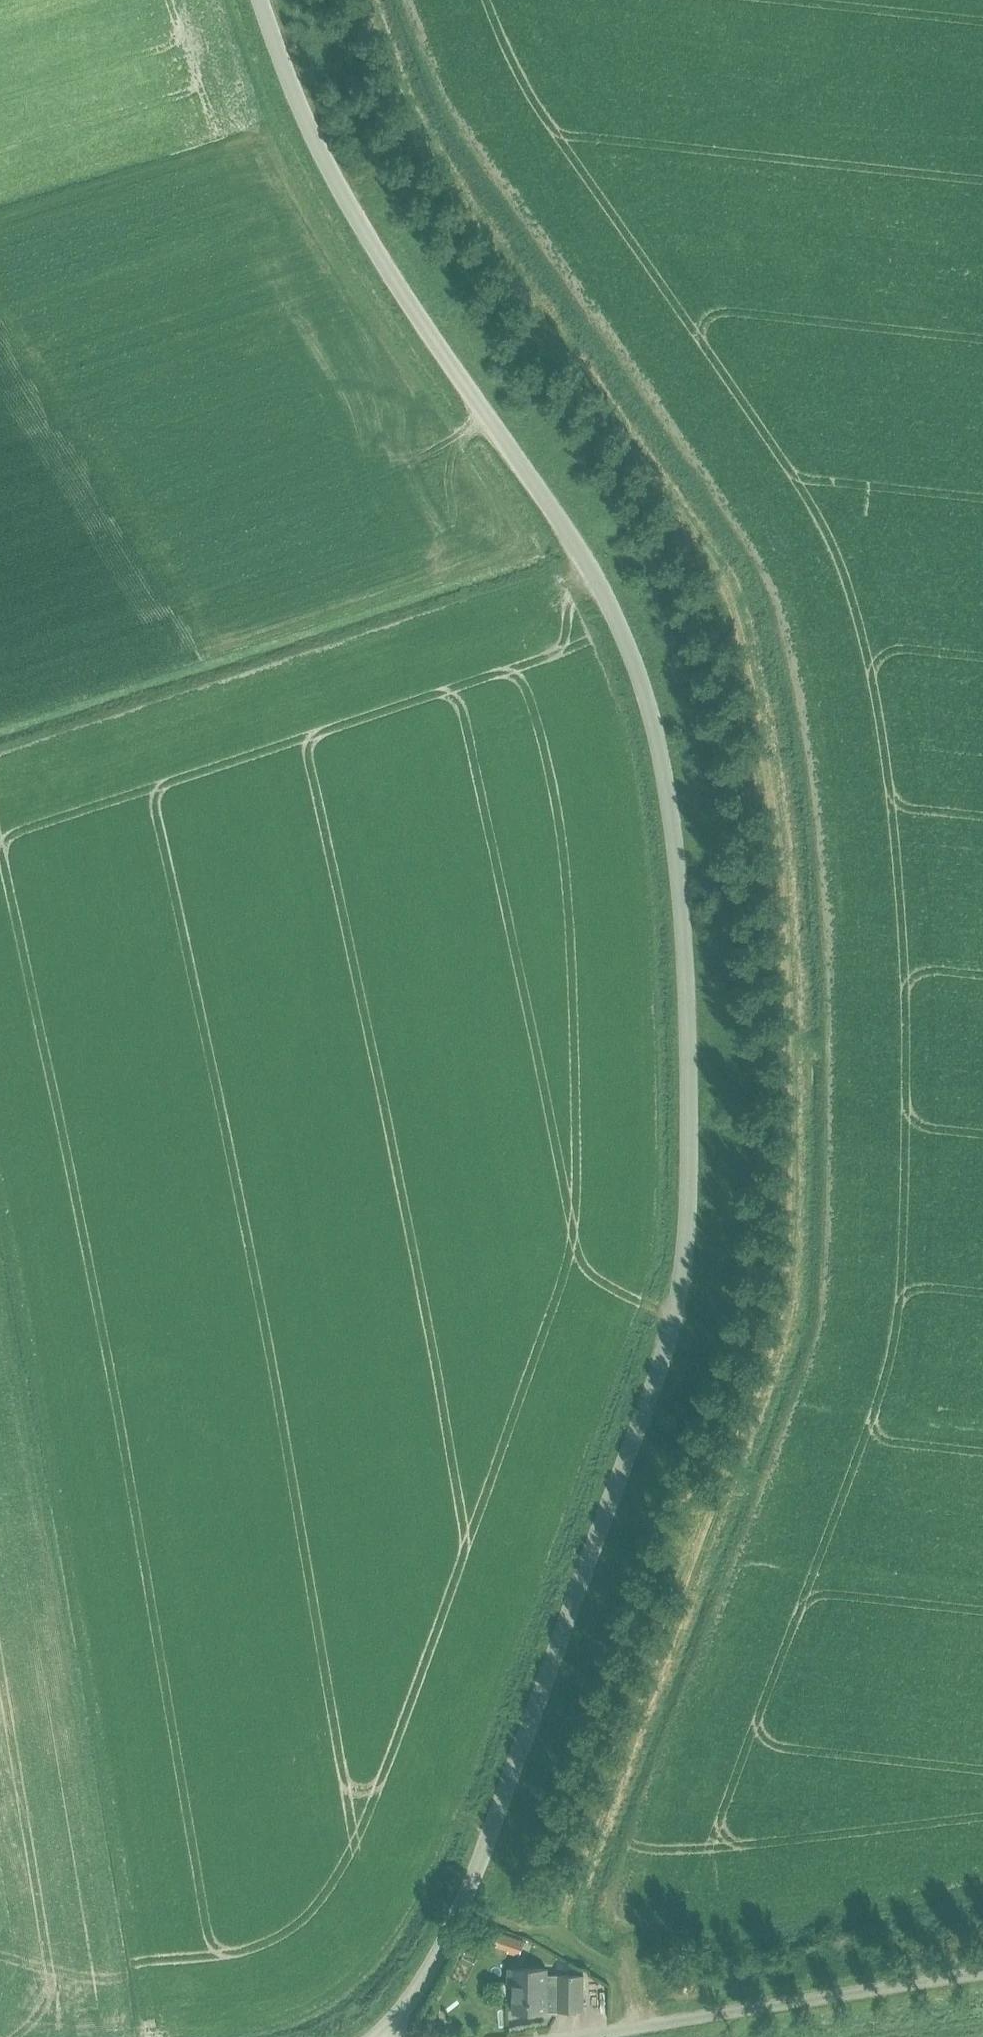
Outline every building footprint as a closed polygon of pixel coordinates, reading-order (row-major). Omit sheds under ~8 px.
[(511,1941),(508,1952),(507,1954),(519,1957),(524,1941),(521,1940),(513,1937),(511,1941)] [(585,1993),(585,1975),(561,1975),(549,1975),(549,1974),(549,1969),(537,1969),(527,1969),(522,1969),(522,1972),(522,1983),(514,1983),(514,1985),(514,2013),(534,2013),(548,2013),(549,2013),(549,2012),(549,2011),(550,2011),(572,2012),(584,2012),(585,2012),(585,2011),(585,1993)]
